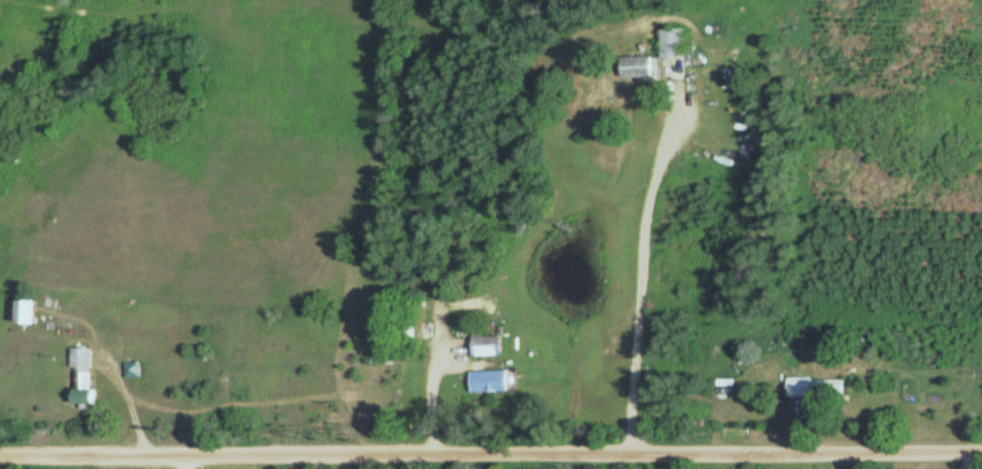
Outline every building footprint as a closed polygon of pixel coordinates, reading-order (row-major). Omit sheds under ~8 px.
[(664,58),(687,58),(687,28),(664,28),(664,58)] [(625,77),(658,77),(658,56),(625,56),(625,77)] [(22,325),(42,325),(42,301),(22,301),(22,325)] [(505,336),(475,336),(475,355),(505,355),(505,336)] [(95,390),(95,349),(76,349),(75,368),(80,368),(80,407),(102,407),(102,390),(95,390)] [(143,378),(143,364),(130,364),(130,378),(143,378)] [(511,371),(473,371),(473,393),(511,393),(511,371)] [(790,379),(790,397),(834,397),(834,379),(790,379)]
